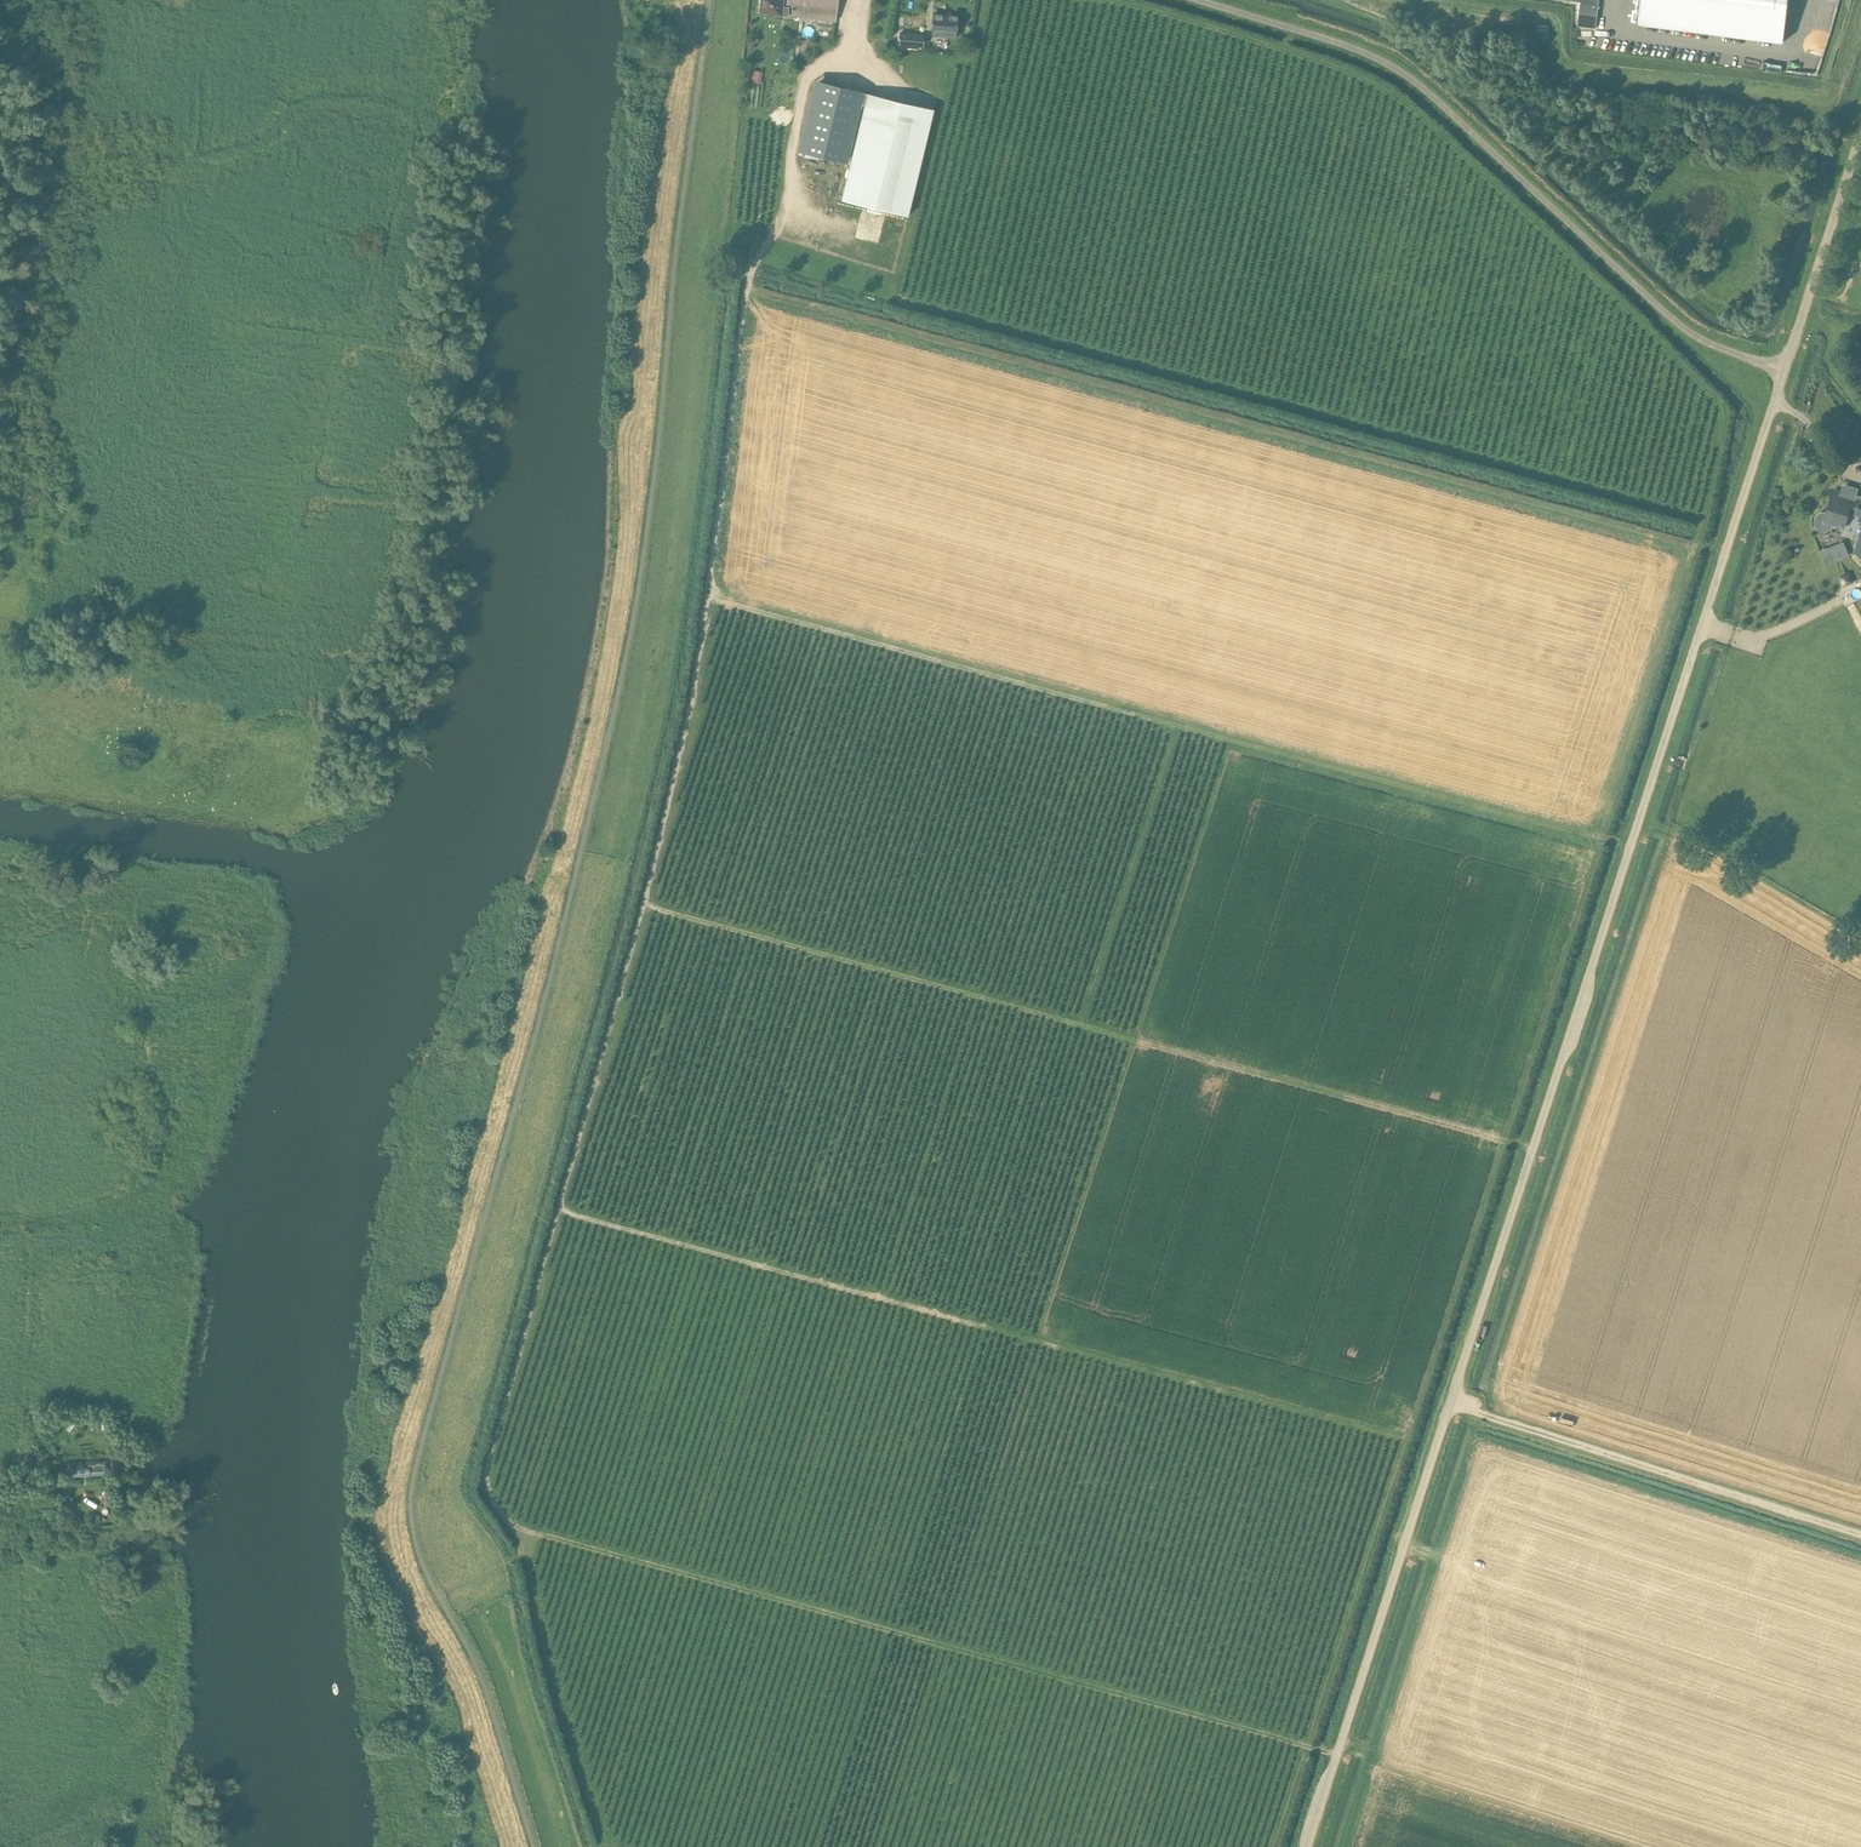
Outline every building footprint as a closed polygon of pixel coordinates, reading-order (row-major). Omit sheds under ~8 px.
[(772,13),(834,21),(837,0),(788,0),(788,2),(783,1),(783,0),(762,0),(760,12),(772,13)] [(1580,3),(1577,26),(1595,29),(1599,0),(1560,0),(1580,3)] [(1638,23),(1783,42),(1789,0),(1641,0),(1638,23)] [(932,36),(944,37),(957,38),(957,27),(958,15),(934,13),(932,36)] [(925,35),(900,33),(899,45),(924,47),(925,35)] [(753,71),(752,83),(760,84),(762,72),(753,71)] [(848,164),(865,93),(815,80),(798,151),(848,164)] [(868,93),(862,117),(842,200),(908,216),(934,109),(868,93)] [(1815,521),(1816,525),(1820,529),(1825,530),(1830,528),(1833,524),(1844,528),(1849,512),(1860,515),(1860,499),(1854,496),(1856,491),(1845,487),(1843,493),(1835,490),(1827,513),(1822,513),(1817,516),(1815,521)] [(1831,546),(1820,551),(1826,566),(1837,561),(1831,546)] [(1849,571),(1838,576),(1843,588),(1854,583),(1849,571)] [(65,1465),(66,1478),(111,1472),(109,1460),(65,1465)]
